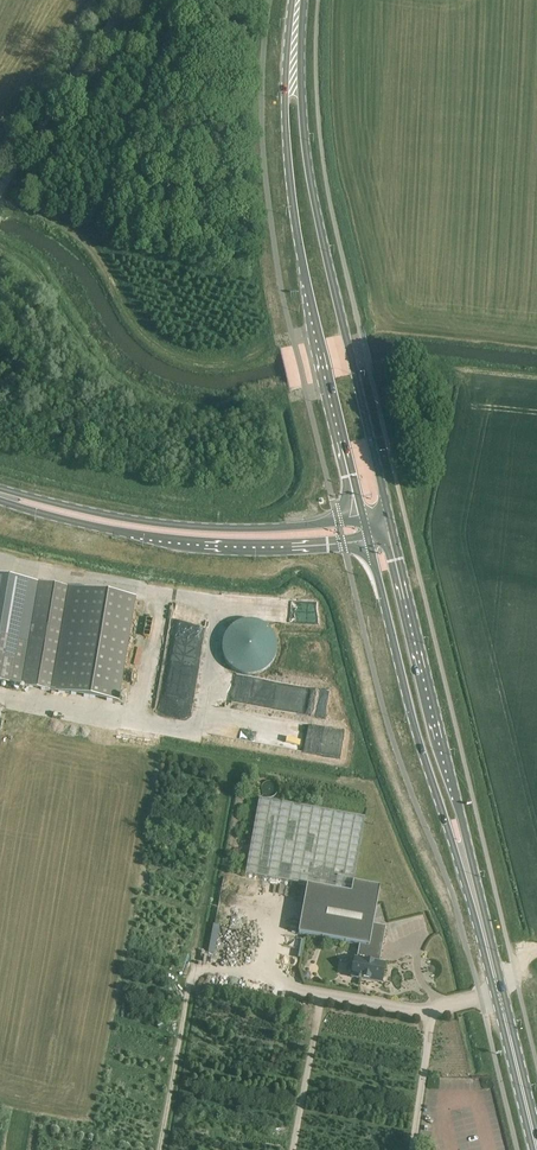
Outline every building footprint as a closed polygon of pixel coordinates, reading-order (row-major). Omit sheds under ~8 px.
[(0,637),(0,682),(117,702),(134,598),(37,582),(27,642),(0,637)] [(223,625),(227,673),(274,669),(270,620),(223,625)] [(386,926),(373,924),(380,887),(354,882),(365,818),(259,799),(245,874),(307,885),(298,934),(359,945),(357,958),(355,958),(351,977),(358,978),(358,979),(361,979),(382,982),(385,964),(379,963),(386,926)] [(209,952),(215,952),(218,924),(212,924),(209,952)] [(311,976),(310,973),(307,971),(303,973),(302,975),(303,979),(306,980),(309,979),(311,976)]
